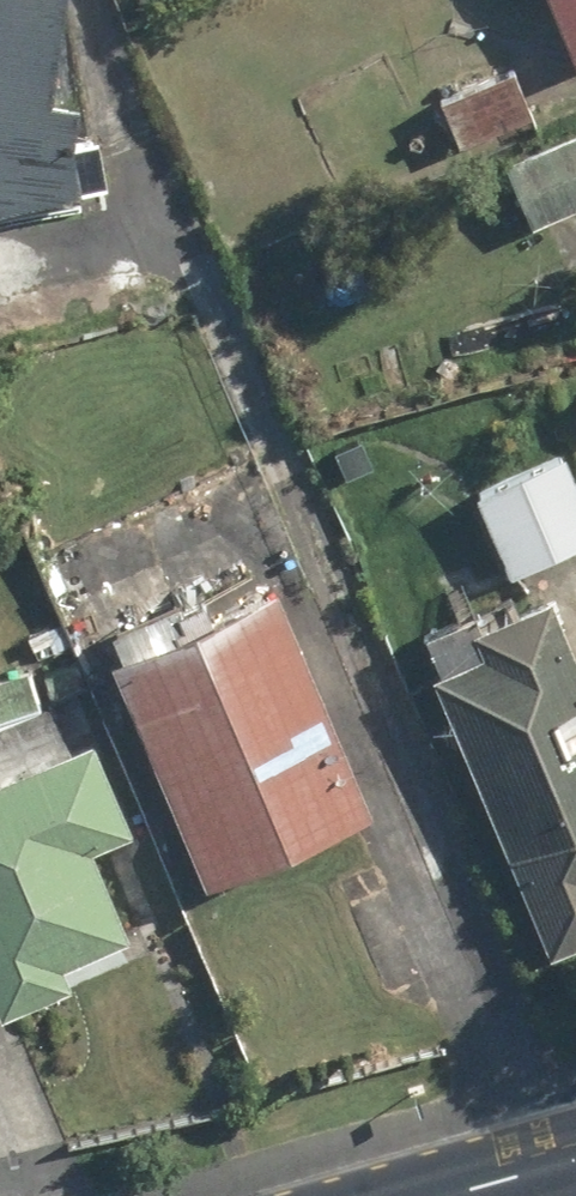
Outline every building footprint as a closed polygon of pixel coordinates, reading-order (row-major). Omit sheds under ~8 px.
[(84,134),(85,94),(55,93),(60,0),(0,0),(0,206),(82,196),(104,193),(105,135),(84,134)] [(570,64),(575,61),(575,0),(546,0),(570,64)] [(535,111),(517,67),(447,96),(466,140),(535,111)] [(507,173),(540,232),(575,212),(575,135),(507,173)] [(476,488),(508,571),(575,545),(575,469),(569,452),(476,488)] [(130,518),(86,536),(118,614),(161,597),(130,518)] [(550,575),(416,630),(547,952),(575,941),(575,638),(550,575)] [(115,625),(121,642),(112,646),(204,878),(377,809),(286,577),(177,620),(171,603),(115,625)] [(36,666),(0,674),(0,716),(45,705),(36,666)] [(0,1012),(76,981),(68,961),(131,936),(95,848),(139,829),(98,728),(53,746),(39,712),(0,728),(0,1012)]
